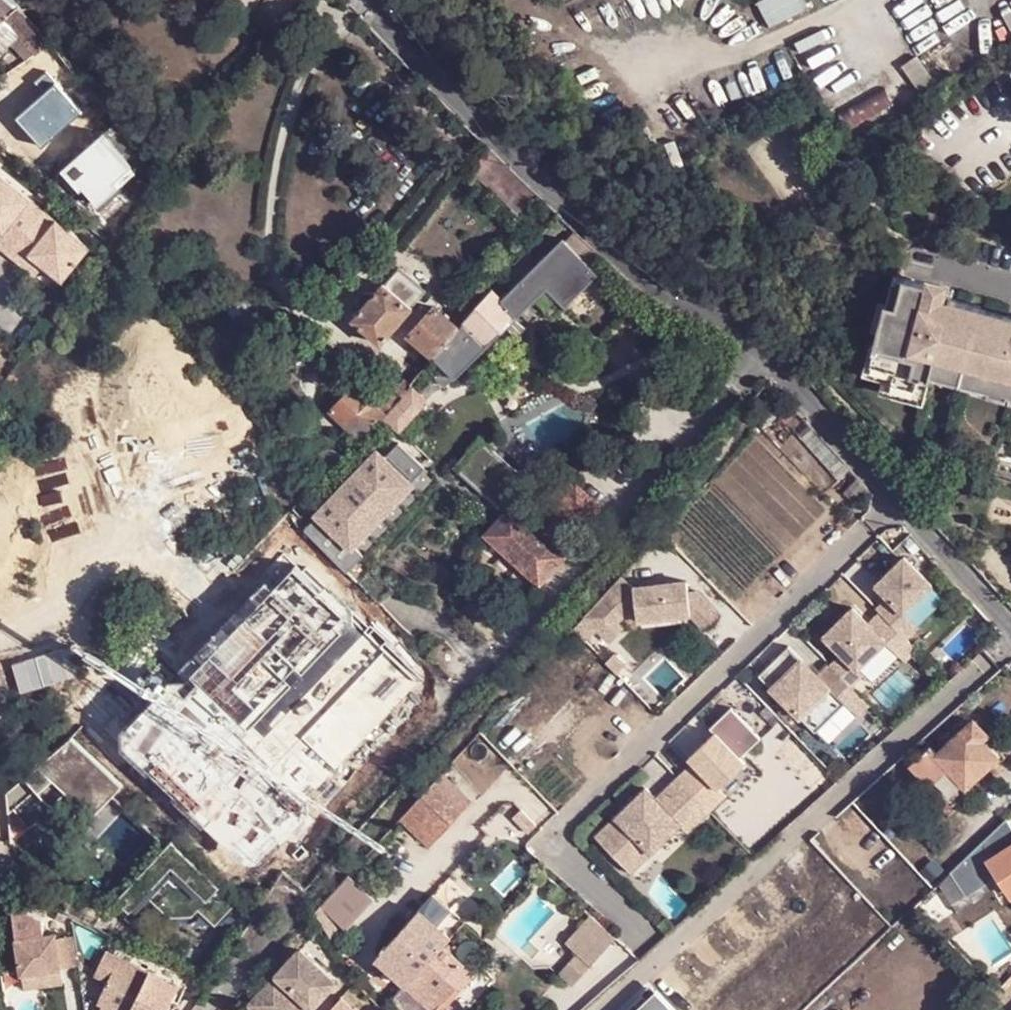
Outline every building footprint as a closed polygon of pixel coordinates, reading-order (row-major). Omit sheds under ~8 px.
[(14,13),(10,9),(13,7),(6,0),(0,0),(0,29),(14,13)] [(767,24),(809,9),(806,0),(759,0),(767,24)] [(20,6),(17,10),(14,13),(0,29),(0,56),(20,33),(31,19),(20,6)] [(31,19),(20,33),(51,68),(66,56),(31,19)] [(66,56),(51,68),(67,87),(82,75),(66,56)] [(67,87),(81,104),(96,91),(82,75),(67,87)] [(846,88),(827,101),(850,132),(895,104),(885,88),(857,105),(846,88)] [(1,169),(0,170),(0,226),(7,231),(0,238),(0,242),(11,251),(48,207),(1,169)] [(95,244),(48,207),(11,251),(24,261),(32,252),(47,264),(66,278),(95,244)] [(595,268),(605,258),(580,233),(571,242),(569,240),(521,285),(536,302),(539,299),(556,317),(569,305),(569,306),(602,275),(595,268)] [(32,252),(24,261),(39,274),(47,264),(32,252)] [(401,269),(386,285),(414,307),(427,292),(401,269)] [(929,361),(1010,382),(1010,317),(975,308),(976,304),(944,296),(920,289),(921,282),(900,277),(891,305),(881,303),(870,344),(864,343),(857,373),(876,380),(910,388),(913,376),(925,378),(927,374),(929,361)] [(921,282),(920,289),(944,296),(946,289),(921,282)] [(414,307),(386,285),(383,284),(375,294),(364,308),(354,320),(381,343),(414,307)] [(519,317),(536,302),(521,285),(506,300),(495,290),(481,305),(474,312),(463,325),(488,348),(493,343),(503,352),(529,327),(519,317)] [(364,308),(375,294),(373,292),(365,291),(360,299),(360,307),(364,308)] [(474,312),(464,304),(450,320),(460,329),(463,325),(474,312)] [(434,357),(460,329),(450,320),(433,306),(410,335),(434,357)] [(458,378),(488,348),(463,325),(460,329),(434,357),(454,376),(456,378),(458,378)] [(427,367),(446,385),(454,376),(434,357),(427,367)] [(929,361),(927,374),(1010,396),(1010,382),(929,361)] [(910,388),(876,380),(874,392),(919,404),(925,378),(913,376),(910,388)] [(429,401),(407,381),(378,410),(384,416),(383,417),(394,424),(402,432),(429,401)] [(334,412),(362,439),(383,417),(384,416),(378,410),(356,390),(334,412)] [(485,436),(458,466),(505,509),(532,481),(485,436)] [(333,555),(351,573),(368,555),(357,546),(437,458),(425,448),(418,456),(402,442),(387,457),(386,456),(328,518),(324,514),(308,529),(333,555)] [(540,532),(514,509),(490,534),(541,582),(565,557),(560,552),(571,539),(573,541),(603,508),(579,486),(549,518),(552,520),(540,532)] [(892,600),(881,611),(884,615),(910,642),(922,630),(908,615),(936,589),(908,560),(880,587),(892,600)] [(622,580),(587,618),(601,631),(619,612),(623,616),(642,614),(643,620),(696,614),(711,630),(725,616),(700,591),(692,593),(690,582),(636,588),(624,577),(622,580)] [(873,626),(857,610),(827,639),(845,657),(834,668),(855,688),(867,676),(862,671),(889,644),(908,664),(921,652),(910,642),(884,615),(873,626)] [(619,612),(601,631),(613,642),(627,627),(621,622),(623,616),(619,612)] [(821,678),(792,648),(763,677),(819,734),(849,705),(821,678)] [(834,668),(833,666),(821,678),(849,705),(861,718),(873,707),(855,688),(834,668)] [(245,758),(284,714),(238,673),(199,717),(245,758)] [(704,802),(714,813),(731,798),(723,790),(750,764),(745,759),(765,739),(736,709),(714,729),(719,734),(693,759),(697,764),(682,778),(704,802)] [(991,736),(978,723),(941,758),(935,752),(914,772),(930,788),(933,783),(953,804),(1001,761),(986,743),(991,736)] [(10,796),(12,819),(15,816),(34,833),(62,804),(60,802),(69,792),(95,817),(123,787),(72,739),(25,783),(10,796)] [(449,769),(440,778),(469,804),(477,795),(449,769)] [(440,778),(412,809),(440,835),(469,804),(440,778)] [(704,802),(682,778),(660,799),(650,789),(598,837),(634,874),(684,826),(685,825),(682,823),(704,802)] [(714,813),(704,802),(682,823),(685,825),(684,826),(691,835),(714,813)] [(412,809),(403,818),(433,843),(440,835),(412,809)] [(950,873),(968,899),(1001,877),(1010,892),(1010,827),(1007,820),(950,873)] [(243,903),(176,842),(170,848),(123,902),(136,914),(151,897),(175,919),(198,918),(204,911),(221,927),(243,903)] [(376,901),(349,877),(321,909),(335,923),(347,932),(376,901)] [(316,912),(327,932),(335,923),(321,909),(316,912)] [(459,933),(432,910),(426,915),(452,940),(459,933)] [(381,958),(408,986),(410,987),(445,949),(452,940),(426,915),(422,912),(381,958)] [(583,917),(542,959),(569,983),(611,941),(583,917)] [(677,930),(669,921),(662,928),(670,936),(677,930)] [(67,967),(62,934),(22,941),(27,973),(67,967)] [(480,937),(457,960),(471,973),(493,948),(480,937)] [(302,949),(258,1000),(270,1009),(311,1009),(330,988),(325,984),(332,976),(302,949)] [(471,973),(457,960),(445,949),(410,987),(408,990),(430,1009),(438,1009),(448,999),(471,973)] [(123,956),(110,950),(98,972),(112,978),(104,994),(101,1000),(106,1003),(121,1009),(163,1009),(176,984),(123,956)] [(325,984),(330,988),(337,980),(332,976),(325,984)] [(408,990),(396,1003),(405,1009),(430,1009),(408,990)] [(345,999),(334,1009),(358,1009),(345,999)] [(448,999),(438,1009),(460,1009),(448,999)] [(258,1000),(252,1006),(256,1009),(270,1009),(258,1000)]
